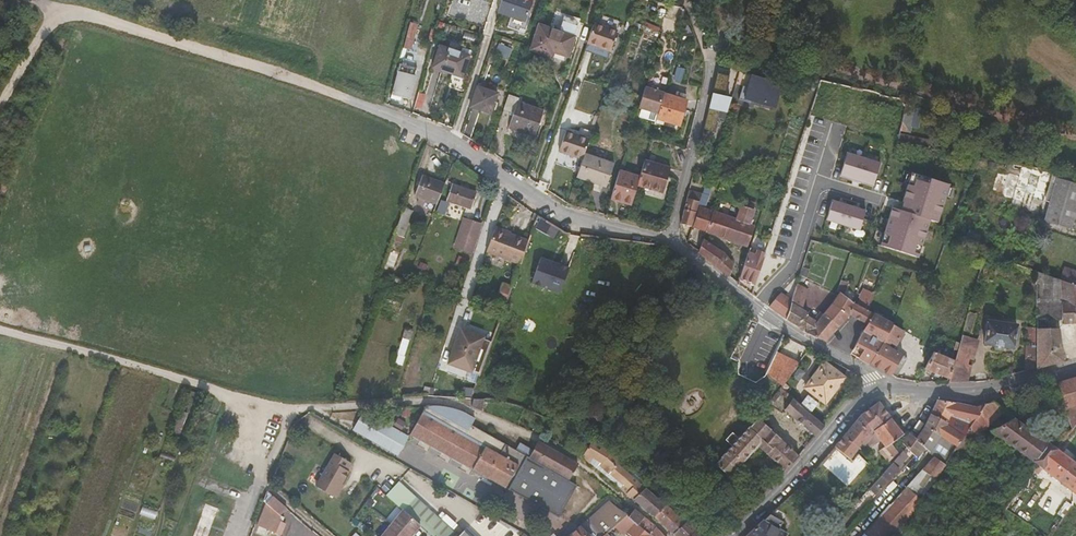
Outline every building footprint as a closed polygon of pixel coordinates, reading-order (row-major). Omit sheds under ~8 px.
[(497,11),(524,21),(531,0),(500,0),(497,11)] [(595,20),(585,49),(608,58),(618,28),(595,20)] [(574,36),(539,24),(530,49),(565,61),(574,36)] [(511,50),(498,45),(494,55),(507,60),(511,50)] [(438,46),(431,67),(452,74),(454,68),(463,71),(468,56),(438,46)] [(452,74),(461,77),(463,71),(454,68),(452,74)] [(414,78),(397,73),(392,94),(409,99),(414,78)] [(727,111),(730,102),(724,101),(730,77),(718,75),(705,130),(717,133),(722,110),(727,111)] [(749,75),(745,88),(742,87),(738,99),(750,103),(751,99),(772,106),(775,93),(778,84),(749,75)] [(497,94),(476,87),(469,107),(491,114),(497,94)] [(659,114),(664,94),(665,93),(646,87),(639,108),(659,114)] [(659,114),(657,119),(656,122),(663,124),(664,120),(680,126),(687,100),(664,94),(659,114)] [(518,98),(507,95),(502,110),(512,114),(507,128),(532,137),(541,111),(516,103),(518,98)] [(900,129),(910,132),(911,126),(915,109),(906,106),(900,129)] [(915,109),(911,126),(918,128),(922,111),(915,109)] [(590,137),(567,129),(560,149),(583,156),(585,151),(587,146),(590,137)] [(935,149),(936,149),(959,154),(960,151),(960,147),(936,142),(935,149)] [(583,156),(576,175),(593,181),(601,158),(585,151),(583,156)] [(847,153),(840,176),(873,186),(880,163),(847,153)] [(601,158),(593,181),(606,186),(615,162),(601,158)] [(640,177),(637,185),(655,190),(662,166),(645,161),(640,177)] [(655,190),(663,193),(670,169),(662,166),(655,190)] [(1043,201),(1051,171),(1038,169),(1038,171),(1019,166),(1016,176),(1008,174),(1004,176),(1000,193),(1002,197),(1010,199),(1020,202),(1022,195),(1023,193),(1031,195),(1031,197),(1043,201)] [(424,170),(417,189),(439,198),(447,178),(424,170)] [(619,171),(610,200),(631,206),(637,185),(640,177),(619,171)] [(949,184),(911,173),(902,202),(903,202),(901,210),(892,207),(880,245),(918,257),(929,220),(937,222),(949,184)] [(1055,178),(1044,221),(1070,229),(1075,206),(1075,184),(1055,178)] [(453,183),(447,199),(470,207),(476,192),(453,183)] [(701,195),(690,191),(683,221),(683,224),(691,227),(691,226),(697,207),(701,195)] [(832,200),(826,220),(859,230),(865,211),(832,200)] [(407,226),(415,206),(406,202),(399,223),(407,226)] [(713,213),(706,232),(748,246),(755,227),(749,225),(755,210),(752,210),(744,207),(742,206),(737,221),(714,212),(713,213)] [(697,207),(691,226),(706,232),(713,213),(697,207)] [(456,247),(473,252),(482,225),(464,219),(456,247)] [(520,265),(529,242),(495,229),(487,252),(520,265)] [(705,236),(700,249),(699,253),(729,276),(732,264),(724,255),(707,244),(709,237),(705,236)] [(749,252),(739,278),(756,284),(760,269),(766,252),(758,250),(757,254),(749,252)] [(561,293),(570,266),(541,256),(532,283),(561,293)] [(802,268),(800,275),(807,277),(809,270),(802,268)] [(1065,269),(1061,281),(1075,286),(1075,273),(1065,269)] [(1036,313),(1062,313),(1063,319),(1063,325),(1075,324),(1075,286),(1061,281),(1037,273),(1036,313)] [(841,281),(837,292),(839,294),(823,314),(839,327),(849,315),(849,314),(848,314),(849,312),(850,310),(851,308),(853,304),(853,303),(843,296),(848,284),(841,281)] [(797,285),(777,296),(769,306),(786,319),(797,285)] [(803,285),(802,287),(797,285),(786,319),(808,332),(808,334),(825,342),(839,327),(823,314),(817,322),(806,316),(807,314),(802,310),(809,288),(803,285)] [(497,303),(505,306),(510,291),(503,288),(497,303)] [(862,294),(861,293),(853,304),(851,308),(850,310),(849,312),(848,314),(849,314),(867,324),(872,314),(867,311),(867,309),(871,299),(873,293),(865,290),(862,294)] [(884,341),(892,325),(872,314),(867,324),(864,329),(884,341)] [(1035,368),(1063,362),(1058,331),(1063,325),(1063,319),(1036,318),(1036,328),(1036,343),(1035,368)] [(1016,326),(988,322),(984,345),(1013,349),(1016,326)] [(870,364),(891,376),(901,357),(903,354),(898,351),(897,353),(888,347),(889,344),(893,347),(897,340),(900,342),(904,335),(913,340),(915,343),(918,345),(920,342),(892,325),(884,341),(870,364)] [(1036,343),(1036,328),(1028,328),(1028,343),(1036,343)] [(859,359),(870,364),(884,341),(864,329),(856,346),(859,349),(859,359)] [(461,333),(455,349),(485,360),(491,344),(483,342),(484,341),(461,333)] [(949,383),(967,383),(977,342),(961,337),(959,344),(958,351),(955,361),(950,378),(949,383)] [(859,349),(856,346),(851,355),(859,359),(859,349)] [(485,360),(455,349),(449,366),(471,374),(472,373),(479,376),(485,360)] [(932,353),(924,370),(950,378),(955,361),(932,353)] [(781,387),(798,365),(776,354),(765,376),(781,387)] [(404,358),(398,356),(395,364),(401,366),(404,358)] [(891,376),(896,379),(906,359),(901,357),(891,376)] [(844,379),(825,364),(805,388),(825,404),(844,379)] [(807,381),(811,375),(800,367),(794,376),(803,382),(804,380),(807,381)] [(1071,430),(1071,431),(1075,425),(1075,379),(1057,384),(1071,430)] [(790,403),(784,411),(815,437),(825,427),(792,400),(780,389),(777,393),(790,403)] [(470,400),(470,409),(483,414),(486,401),(470,400)] [(940,436),(943,438),(946,440),(943,444),(953,453),(955,450),(987,404),(985,404),(984,406),(977,407),(961,403),(937,400),(924,428),(940,436)] [(879,401),(860,415),(873,432),(892,420),(879,401)] [(987,404),(955,450),(963,456),(976,436),(1003,412),(991,402),(987,404)] [(604,418),(608,420),(612,409),(597,404),(593,418),(603,422),(604,418)] [(576,486),(567,481),(527,459),(526,458),(514,451),(489,436),(470,426),(459,420),(462,413),(456,412),(450,411),(442,410),(435,410),(426,411),(411,437),(507,491),(517,497),(518,494),(558,517),(576,486)] [(473,419),(462,413),(459,420),(470,426),(473,419)] [(398,457),(408,439),(365,414),(353,432),(398,457)] [(874,433),(873,432),(860,415),(834,447),(852,462),(858,454),(856,452),(858,449),(861,451),(867,443),(874,433)] [(1032,462),(1035,464),(1041,469),(1055,449),(1013,419),(991,431),(1024,456),(1012,472),(1011,471),(1006,477),(1016,484),(1032,462)] [(728,477),(734,470),(735,470),(757,446),(786,472),(798,458),(770,431),(772,429),(769,426),(767,428),(757,420),(750,428),(749,428),(739,439),(732,433),(725,440),(732,447),(721,458),(721,459),(715,465),(728,477)] [(874,433),(867,443),(869,447),(880,441),(884,446),(885,448),(890,444),(903,435),(892,420),(873,432),(874,433)] [(910,433),(902,443),(906,448),(912,455),(915,457),(918,459),(925,448),(929,451),(940,436),(924,428),(916,439),(910,433)] [(567,481),(576,465),(537,443),(531,452),(527,459),(567,481)] [(592,443),(583,459),(589,463),(593,459),(624,487),(621,490),(634,501),(645,489),(648,487),(609,454),(592,443)] [(526,458),(527,459),(531,452),(518,444),(514,451),(526,458)] [(890,444),(885,448),(884,446),(879,450),(888,463),(898,454),(890,444)] [(933,457),(945,465),(953,453),(943,444),(933,457)] [(1058,481),(1072,462),(1061,454),(1058,452),(1055,449),(1041,469),(1058,481)] [(876,495),(898,471),(896,468),(907,456),(903,451),(899,456),(881,476),(877,480),(869,489),(876,495)] [(858,454),(852,462),(850,464),(859,473),(868,463),(858,454)] [(353,466),(336,456),(318,488),(338,500),(343,492),(341,491),(343,486),(350,474),(348,473),(353,466)] [(888,535),(911,517),(945,465),(933,457),(930,461),(862,535),(888,535)] [(597,470),(621,490),(624,487),(593,459),(589,463),(597,470)] [(1072,462),(1058,481),(1074,492),(1075,494),(1075,465),(1072,462)] [(900,473),(896,477),(904,484),(908,479),(900,473)] [(1049,483),(1043,479),(1037,486),(1043,491),(1049,483)] [(396,488),(387,497),(403,512),(404,510),(420,526),(431,535),(447,535),(396,488)] [(655,518),(666,507),(645,489),(634,501),(655,518)] [(267,492),(264,501),(267,502),(258,524),(279,535),(280,535),(285,525),(283,525),(286,520),(283,518),(286,510),(273,498),(267,492)] [(618,524),(626,517),(627,515),(619,511),(609,503),(582,528),(572,535),(606,535),(618,524)] [(1061,515),(1064,517),(1072,505),(1069,503),(1061,515)] [(666,507),(655,518),(664,526),(672,535),(686,523),(666,507)] [(401,514),(382,535),(412,535),(420,526),(404,510),(403,512),(401,514)] [(637,525),(645,518),(634,511),(627,518),(633,524),(636,526),(637,525)] [(787,535),(779,531),(783,524),(769,516),(748,535),(786,535),(787,535)] [(645,518),(637,525),(649,535),(655,529),(645,518)] [(686,523),(672,535),(691,535),(695,532),(686,523)] [(649,535),(637,525),(636,526),(633,524),(626,534),(629,535),(651,535),(649,535)]
